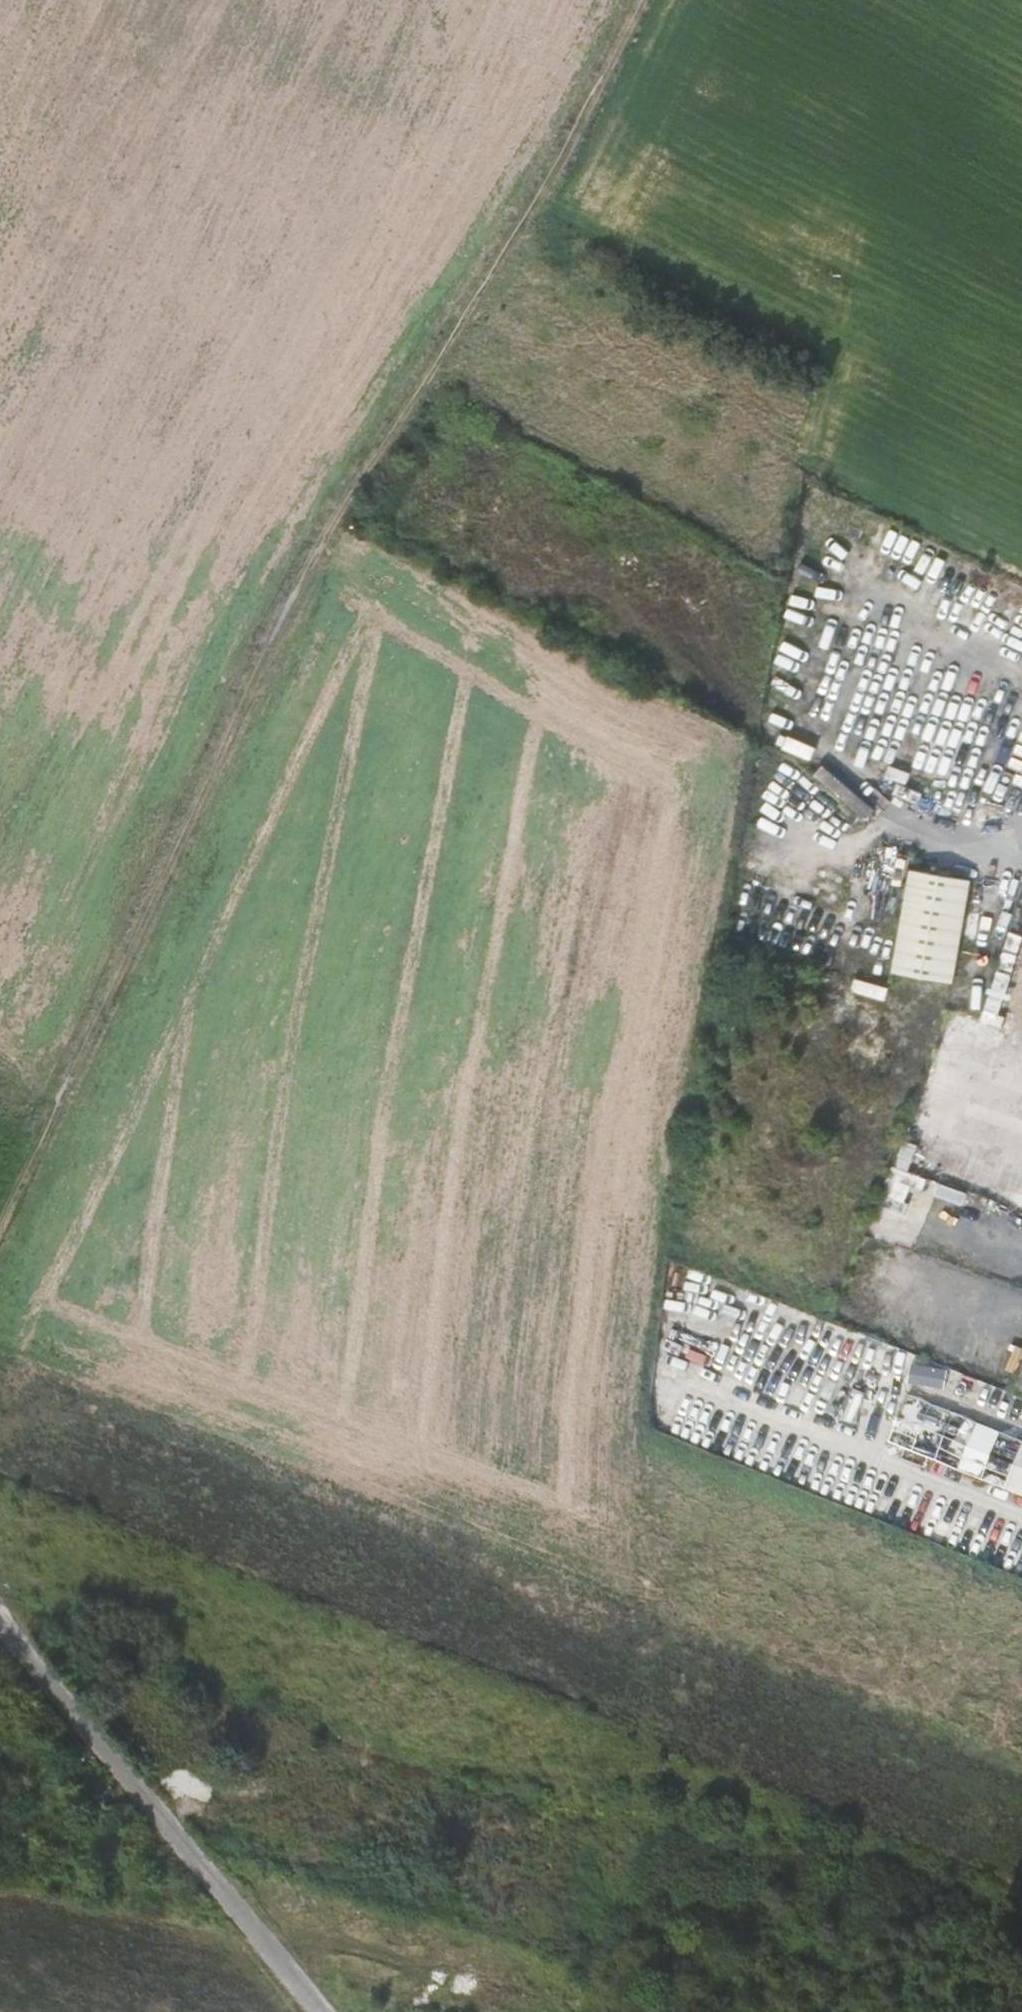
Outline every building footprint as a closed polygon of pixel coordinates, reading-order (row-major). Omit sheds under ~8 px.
[(911,868),(898,972),(959,980),(972,876),(911,868)] [(926,1379),(959,1394),(967,1376),(933,1362),(926,1379)] [(955,1414),(937,1463),(1021,1493),(1021,1438),(955,1414)]
